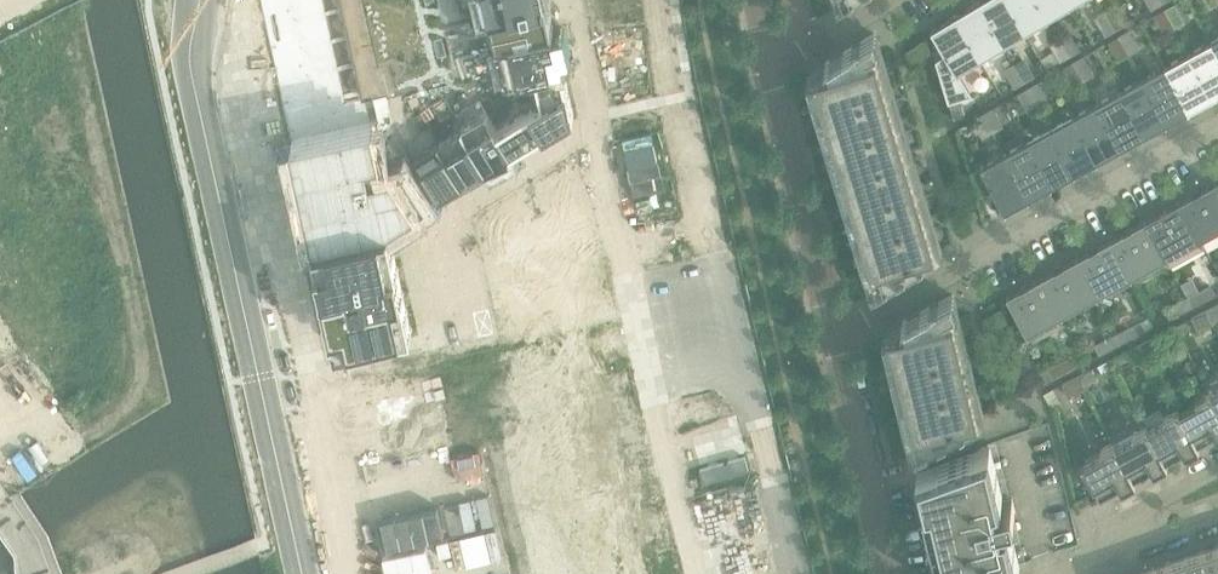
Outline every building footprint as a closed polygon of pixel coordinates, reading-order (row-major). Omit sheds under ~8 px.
[(291,140),(357,126),(355,116),(352,103),(329,0),(260,0),(291,140)] [(353,103),(374,98),(388,94),(390,98),(500,74),(484,0),(330,0),(353,103)] [(491,12),(544,0),(488,0),(491,12)] [(491,12),(497,40),(498,40),(546,29),(554,28),(548,0),(544,0),(491,12)] [(977,2),(1003,45),(1025,31),(1006,0),(981,0),(977,2)] [(1025,31),(1047,18),(1037,0),(1006,0),(1025,31)] [(1047,18),(1070,4),(1067,0),(1037,0),(1047,18)] [(1151,9),(1161,3),(1159,0),(1148,0),(1151,9)] [(977,2),(955,16),(980,58),(1003,45),(977,2)] [(1175,4),(1165,10),(1173,25),(1181,21),(1175,4)] [(1106,14),(1115,29),(1125,24),(1114,9),(1106,14)] [(1165,10),(1155,15),(1166,29),(1173,25),(1165,10)] [(1106,14),(1099,18),(1105,35),(1115,29),(1106,14)] [(955,16),(931,30),(945,53),(935,60),(948,102),(957,99),(957,100),(973,95),(959,71),(980,58),(955,16)] [(546,29),(498,40),(506,77),(526,73),(536,70),(554,66),(550,47),(551,46),(561,44),(558,30),(547,33),(546,29)] [(1129,30),(1119,36),(1127,51),(1135,47),(1129,30)] [(852,47),(843,52),(836,57),(838,66),(815,73),(874,268),(906,258),(905,257),(914,254),(915,255),(937,249),(878,54),(870,48),(879,43),(878,42),(874,35),(875,35),(875,34),(861,42),(852,47)] [(1061,40),(1070,55),(1080,50),(1069,36),(1061,40)] [(1119,36),(1109,41),(1120,56),(1127,51),(1119,36)] [(1061,40),(1053,44),(1060,61),(1070,55),(1061,40)] [(1189,53),(1215,101),(1217,99),(1217,52),(1212,41),(1189,53)] [(1189,53),(1166,66),(1191,113),(1215,101),(1189,53)] [(1073,62),(1082,78),(1090,73),(1083,56),(1073,62)] [(1023,61),(1015,66),(1024,81),(1034,76),(1023,61)] [(1073,62),(1063,67),(1074,82),(1082,78),(1073,62)] [(534,107),(497,129),(511,153),(574,115),(562,64),(536,71),(543,102),(534,107)] [(1015,66),(1008,70),(1015,87),(1024,81),(1015,66)] [(1166,66),(1142,79),(1168,126),(1191,113),(1166,66)] [(1142,79),(1119,91),(1145,139),(1168,126),(1142,79)] [(1028,88),(1036,103),(1044,99),(1038,82),(1028,88)] [(1028,88),(1018,93),(1029,108),(1036,103),(1028,88)] [(1119,91),(1096,104),(1121,149),(1145,139),(1119,91)] [(357,126),(291,140),(292,144),(298,173),(299,176),(306,207),(307,210),(313,239),(314,243),(390,226),(429,202),(406,166),(402,158),(399,154),(393,143),(389,137),(396,132),(388,96),(377,98),(382,120),(380,121),(379,121),(373,122),(357,126)] [(957,100),(957,99),(948,102),(954,119),(965,116),(957,100)] [(1096,104),(1073,117),(1098,161),(1099,160),(1121,149),(1096,104)] [(982,114),(991,129),(999,125),(992,108),(982,114)] [(486,112),(462,126),(487,167),(511,156),(509,154),(511,153),(497,129),(486,112)] [(982,114),(973,120),(984,134),(991,129),(982,114)] [(1073,117),(1051,129),(1075,173),(1076,172),(1101,163),(1099,160),(1098,161),(1073,117)] [(462,126),(438,140),(463,181),(487,167),(462,126)] [(1051,129),(1028,142),(1052,186),(1053,185),(1078,176),(1076,172),(1075,173),(1051,129)] [(438,140),(415,154),(439,196),(445,193),(446,195),(460,187),(458,185),(463,182),(438,140)] [(1028,142),(1005,154),(1029,198),(1030,198),(1055,188),(1053,185),(1052,186),(1028,142)] [(583,154),(508,199),(530,298),(611,281),(583,154)] [(979,196),(978,196),(992,188),(1005,212),(1007,210),(1032,201),(1030,198),(1029,198),(1005,154),(970,173),(977,197),(979,196)] [(1180,201),(1200,238),(1201,238),(1217,229),(1217,188),(1215,182),(1202,189),(1202,190),(1194,194),(1193,194),(1180,201)] [(1158,213),(1145,220),(1166,257),(1165,258),(1169,266),(1205,246),(1201,238),(1200,238),(1180,201),(1167,208),(1167,209),(1159,214),(1158,213)] [(1133,227),(1133,228),(1124,233),(1124,232),(1111,239),(1131,276),(1165,258),(1166,257),(1145,220),(1133,227)] [(390,226),(314,243),(324,287),(325,290),(327,301),(337,346),(413,329),(390,226)] [(1089,251),(1076,258),(1097,295),(1131,276),(1111,239),(1098,246),(1098,247),(1090,251),(1089,251)] [(1055,270),(1042,277),(1062,314),(1097,295),(1076,258),(1064,265),(1055,270)] [(1029,284),(1030,284),(1021,289),(1020,289),(1007,296),(1029,337),(1029,336),(1031,341),(1065,323),(1067,322),(1062,314),(1042,277),(1029,284)] [(1187,297),(1192,306),(1214,295),(1214,294),(1211,296),(1206,287),(1209,286),(1209,285),(1187,297)] [(956,304),(952,297),(953,296),(953,295),(939,302),(939,303),(930,308),(930,307),(920,312),(921,312),(913,316),(915,326),(891,332),(915,431),(948,423),(947,422),(955,421),(955,422),(979,416),(954,316),(949,317),(948,310),(957,305),(956,304)] [(1187,297),(1166,307),(1166,308),(1169,306),(1174,315),(1171,316),(1171,317),(1192,306),(1187,297)] [(1213,323),(1217,320),(1217,304),(1206,310),(1213,323)] [(1206,310),(1191,317),(1198,330),(1213,323),(1206,310)] [(617,317),(533,335),(544,384),(570,379),(579,421),(637,409),(630,377),(634,376),(629,349),(624,351),(617,317)] [(1139,321),(1117,333),(1122,342),(1144,331),(1144,330),(1141,332),(1136,323),(1139,322),(1139,321)] [(1099,342),(1104,351),(1101,352),(1101,353),(1122,342),(1117,333),(1096,343),(1097,344),(1099,342)] [(1156,336),(1141,343),(1148,356),(1163,348),(1156,336)] [(507,342),(480,348),(492,402),(518,396),(507,342)] [(1141,343),(1127,351),(1133,364),(1148,356),(1141,343)] [(443,356),(344,378),(363,463),(462,441),(443,356)] [(1069,357),(1027,379),(1027,380),(1030,378),(1034,387),(1031,388),(1031,389),(1074,367),(1074,366),(1071,368),(1067,359),(1069,358),(1069,357)] [(1099,381),(1092,369),(1077,376),(1084,389),(1099,381)] [(1202,382),(1207,391),(1209,390),(1217,407),(1217,373),(1202,382)] [(1077,376),(1062,384),(1069,397),(1084,389),(1077,376)] [(1198,443),(1216,434),(1217,436),(1217,407),(1209,390),(1207,391),(1196,397),(1198,400),(1180,410),(1178,407),(1177,408),(1198,447),(1200,446),(1198,443)] [(1177,408),(1164,414),(1166,418),(1148,428),(1146,424),(1145,425),(1167,464),(1168,464),(1167,461),(1184,451),(1186,454),(1198,447),(1177,408)] [(579,421),(565,424),(571,453),(643,437),(642,434),(647,433),(642,412),(637,413),(637,409),(579,421)] [(522,414),(508,417),(510,426),(524,423),(522,414)] [(1139,415),(1127,421),(1129,425),(1109,435),(1113,443),(1135,482),(1136,481),(1135,478),(1152,468),(1154,471),(1167,464),(1145,425),(1139,415)] [(483,421),(469,425),(471,434),(485,431),(483,421)] [(643,437),(571,453),(578,481),(592,478),(649,466),(648,462),(653,461),(648,440),(643,441),(643,437)] [(548,438),(534,441),(536,450),(550,447),(548,438)] [(462,441),(363,463),(382,548),(458,532),(448,491),(472,485),(462,441)] [(1102,453),(1082,464),(1100,497),(1121,486),(1122,489),(1135,482),(1113,443),(1101,449),(1102,453)] [(917,470),(924,499),(928,516),(935,514),(940,536),(933,538),(938,555),(943,573),(995,573),(1020,565),(1009,521),(997,524),(995,518),(1015,513),(1012,500),(992,505),(990,499),(1003,495),(990,445),(990,444),(917,470)] [(550,447),(536,450),(538,460),(553,457),(550,447)] [(553,457),(538,460),(542,478),(556,475),(553,457)] [(593,486),(579,489),(585,518),(601,513),(602,516),(658,501),(655,492),(658,491),(654,474),(650,473),(649,466),(592,478),(593,486)] [(564,484),(555,486),(558,501),(567,499),(564,484)] [(555,486),(544,488),(546,497),(548,503),(558,501),(555,486)] [(558,501),(548,503),(551,513),(569,509),(567,499),(558,501)] [(658,501),(602,516),(610,544),(666,529),(665,526),(668,525),(662,503),(659,504),(658,501)] [(579,523),(555,529),(558,541),(582,535),(579,523)] [(382,548),(387,573),(492,573),(481,526),(458,532),(382,548)] [(610,544),(618,573),(623,573),(679,559),(670,528),(666,529),(610,544)] [(1210,549),(1217,572),(1217,546),(1210,549)] [(1210,549),(1185,557),(1191,573),(1217,573),(1217,572),(1210,549)] [(1185,557),(1160,566),(1163,573),(1191,573),(1185,557)] [(1136,573),(1163,573),(1160,566),(1136,573)]
